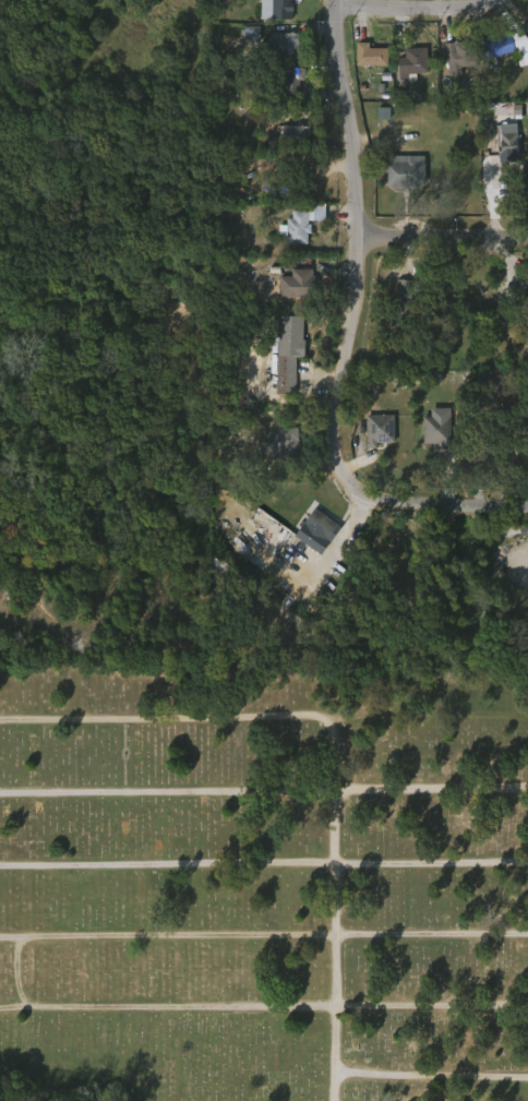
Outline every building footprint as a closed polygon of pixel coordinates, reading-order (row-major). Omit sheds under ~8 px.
[(260,19),(260,0),(299,0),(298,1),(295,3),(295,11),(291,11),(291,19),(260,19)] [(521,31),(527,40),(527,64),(518,68),(518,65),(515,67),(514,61),(517,60),(514,50),(494,57),(499,70),(488,73),(477,38),(490,34),(492,40),(521,31)] [(284,32),(303,33),(303,45),(300,45),(301,58),(273,59),(273,57),(263,57),(263,38),(273,38),(273,32),(284,32)] [(459,67),(460,71),(453,72),(452,68),(447,68),(445,51),(454,50),(453,41),(473,39),(477,64),(459,67)] [(387,49),(387,67),(364,65),(364,70),(360,70),(360,64),(355,64),(356,43),(369,44),(368,49),(387,49)] [(399,81),(395,81),(394,58),(404,58),(403,48),(427,47),(428,73),(408,74),(408,80),(399,81)] [(441,83),(460,82),(459,53),(440,54),(441,83)] [(350,76),(381,76),(381,58),(349,59),(350,76)] [(301,100),(284,100),(285,67),(308,68),(308,82),(301,82),(301,100)] [(309,144),(281,143),(281,125),(311,127),(311,135),(309,135),(309,144)] [(509,129),(509,132),(517,132),(517,155),(508,155),(508,157),(496,156),(496,146),(500,146),(500,129),(509,129)] [(276,150),(302,151),(302,136),(276,135),(276,150)] [(425,156),(424,189),(395,189),(395,184),(383,184),(385,155),(425,156)] [(307,180),(307,184),(311,184),(311,189),(308,189),(309,198),(285,199),(284,181),(307,180)] [(311,220),(311,223),(314,223),(314,232),(310,234),(311,243),(290,244),(290,235),(281,235),(281,225),(290,225),(290,218),(296,217),(295,211),(311,210),(310,204),(327,203),(328,219),(311,220)] [(311,271),(314,272),(314,277),(311,278),(311,295),(288,295),(287,284),(295,284),(293,265),(311,265),(311,271)] [(306,306),(305,279),(285,279),(285,286),(273,286),(273,307),(306,306)] [(418,309),(417,315),(413,315),(411,330),(396,327),(397,318),(393,318),(394,309),(396,310),(400,279),(417,280),(413,308),(418,309)] [(518,295),(517,312),(527,312),(527,295),(518,295)] [(304,346),(303,357),(295,357),(293,394),(275,394),(276,371),(263,371),(263,362),(276,363),(278,315),(302,315),(301,339),(304,339),(304,346)] [(368,447),(365,415),(394,414),(395,441),(376,442),(376,446),(368,447)] [(453,416),(454,448),(443,448),(443,443),(427,443),(427,416),(453,416)] [(496,422),(496,445),(509,446),(508,464),(494,463),(494,467),(485,467),(485,479),(475,479),(476,446),(483,446),(483,422),(496,422)] [(297,433),(299,457),(279,458),(278,441),(273,442),(273,433),(278,433),(277,428),(297,427),(297,433)] [(270,451),(253,452),(254,469),(291,468),(290,437),(269,438),(270,451)] [(314,506),(321,511),(323,508),(328,513),(326,515),(340,527),(329,541),(302,523),(314,506)] [(288,546),(314,565),(335,537),(309,518),(288,546)]
